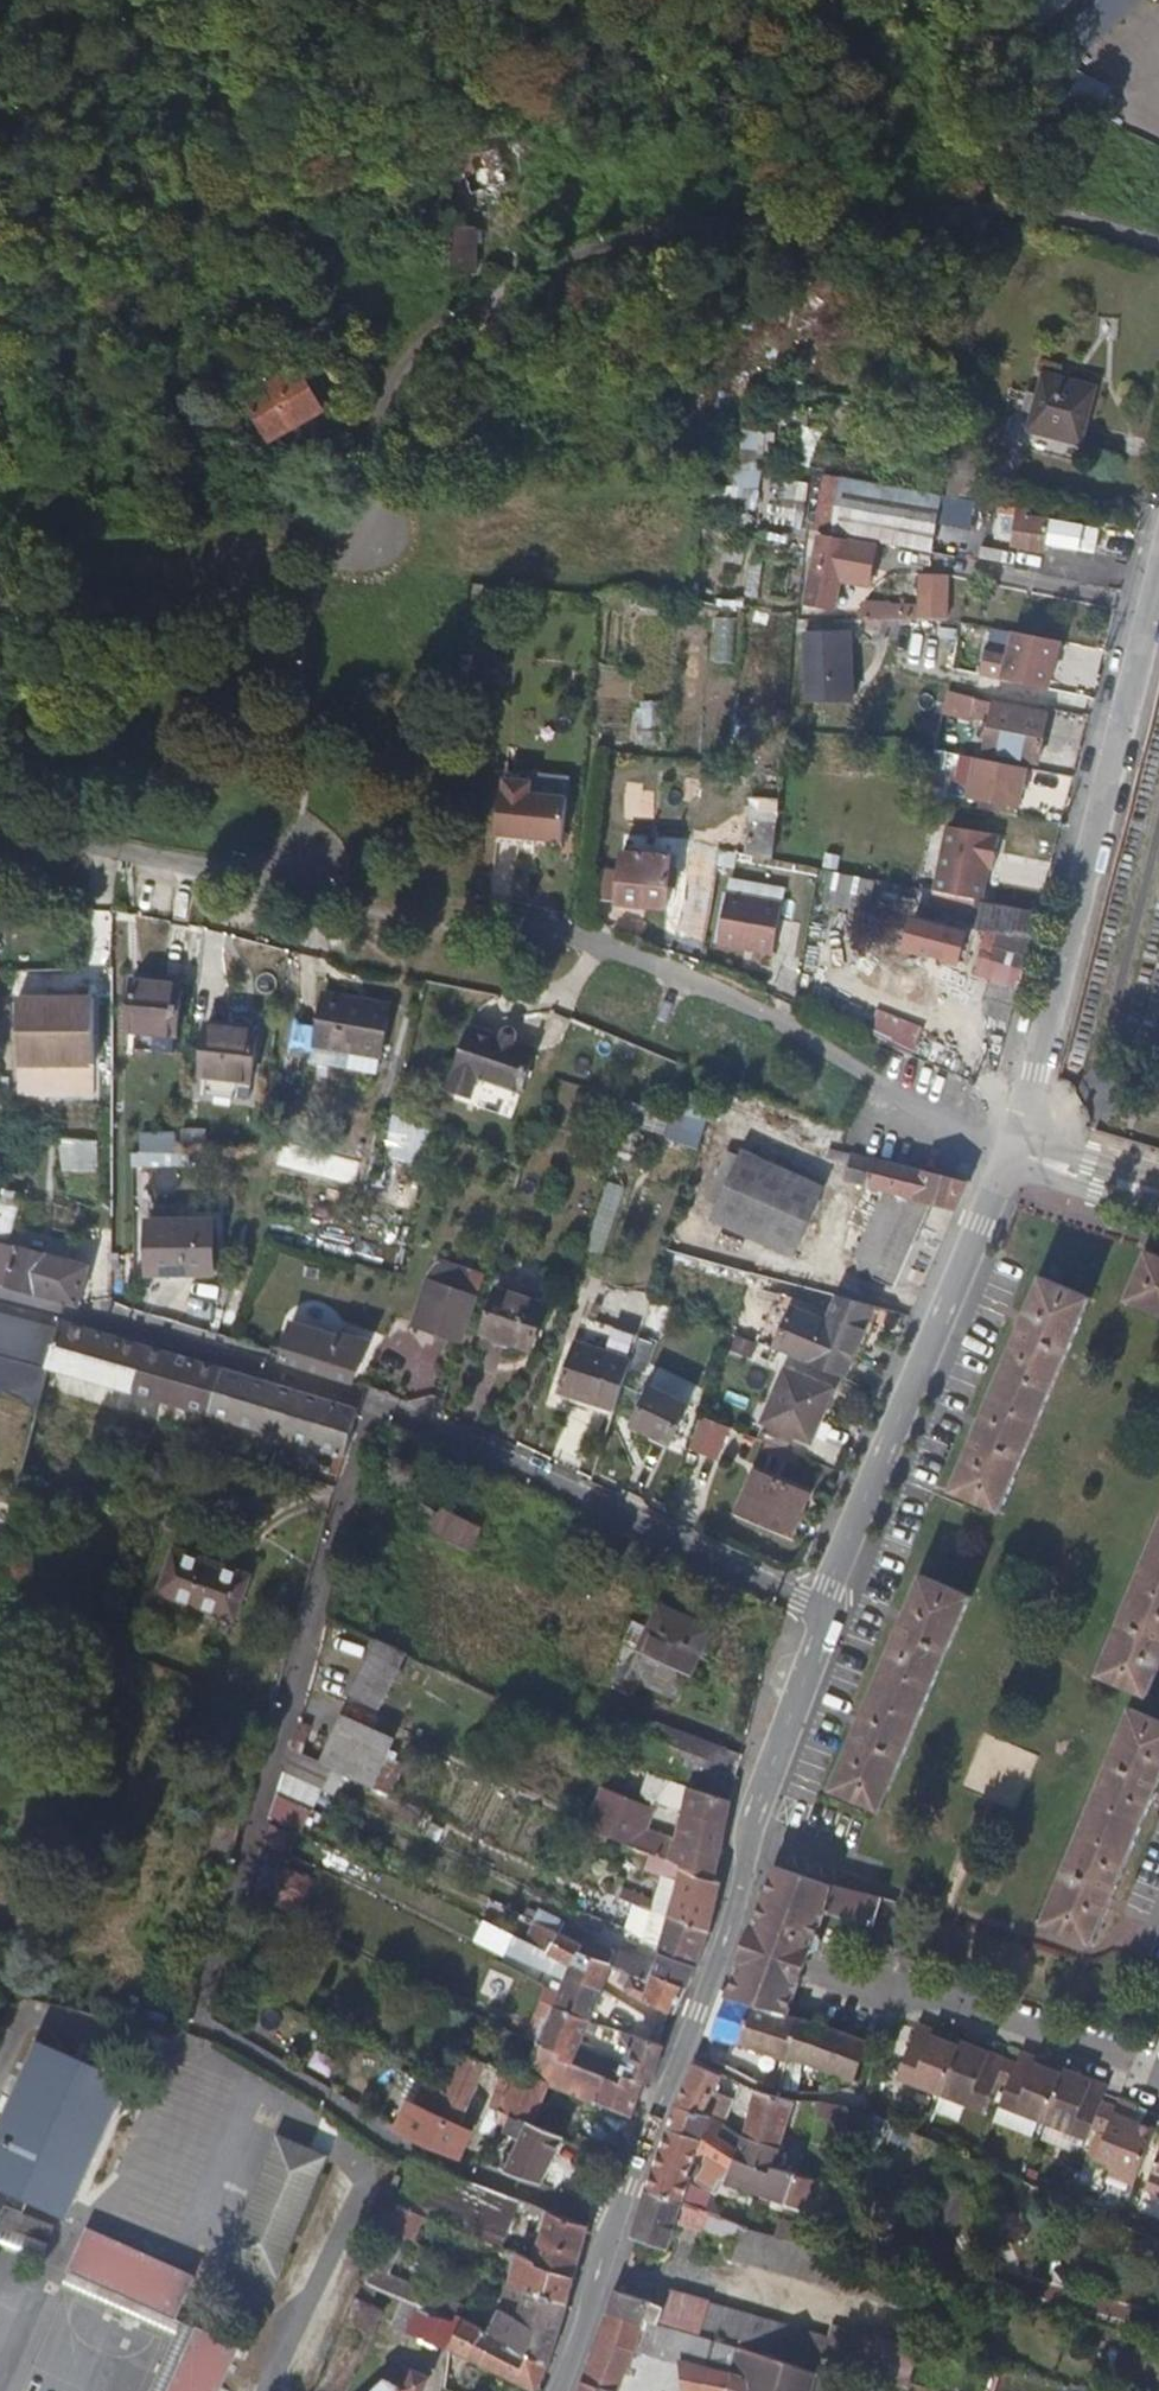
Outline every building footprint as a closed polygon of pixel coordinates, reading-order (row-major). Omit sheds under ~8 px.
[(1079,60),(1150,0),(1029,0),(1048,21),(1079,60)] [(1078,73),(1067,97),(1101,113),(1112,89),(1078,73)] [(506,182),(495,150),(458,161),(468,194),(480,191),(483,196),(493,193),(491,188),(506,182)] [(480,232),(448,232),(450,307),(466,297),(466,277),(473,276),(473,248),(480,249),(480,232)] [(340,324),(327,328),(333,349),(346,345),(340,324)] [(746,346),(728,340),(720,361),(739,365),(746,346)] [(306,387),(296,374),(247,408),(275,445),(330,408),(313,383),(306,387)] [(1036,398),(1030,435),(1084,444),(1095,387),(1040,379),(1036,398)] [(1024,434),(1030,435),(1036,398),(1031,397),(1024,434)] [(799,428),(791,467),(809,471),(817,431),(799,428)] [(763,493),(764,434),(738,433),(737,492),(763,493)] [(825,471),(817,527),(946,553),(951,530),(985,536),(991,500),(966,495),(888,482),(825,471)] [(774,480),(768,526),(802,530),(807,484),(774,480)] [(1089,527),(1035,515),(1034,520),(1018,517),(1014,540),(1028,543),(1028,547),(1048,550),(1050,543),(1085,549),(1089,527)] [(881,546),(818,534),(805,602),(838,608),(842,584),(873,590),(881,546)] [(916,623),(917,605),(862,603),(862,622),(916,623)] [(845,633),(806,632),(806,634),(804,634),(804,649),(807,650),(808,701),(847,701),(847,698),(853,698),(852,644),(844,644),(845,633)] [(1005,681),(1052,692),(1063,645),(1016,634),(1005,681)] [(503,657),(464,656),(463,688),(502,689),(503,657)] [(974,712),(978,695),(955,691),(952,708),(974,712)] [(668,732),(666,704),(645,705),(647,733),(668,732)] [(1048,714),(993,704),(984,752),(1038,762),(1048,714)] [(971,799),(1018,810),(1028,770),(981,759),(971,799)] [(563,842),(566,799),(533,797),(534,779),(502,776),(497,837),(563,842)] [(980,900),(986,901),(999,839),(950,829),(937,891),(980,900)] [(675,857),(623,851),(619,880),(600,877),(597,903),(669,911),(675,857)] [(862,905),(866,886),(825,876),(817,907),(859,918),(862,905)] [(872,888),(866,886),(862,905),(868,906),(872,888)] [(895,893),(872,888),(868,906),(891,911),(895,893)] [(959,896),(937,891),(933,910),(955,915),(959,896)] [(783,903),(729,892),(719,945),(773,955),(783,903)] [(976,919),(980,900),(959,896),(955,915),(976,919)] [(987,1014),(1012,1021),(1040,912),(986,901),(980,900),(976,919),(974,928),(990,933),(984,957),(1000,962),(995,982),(987,1014)] [(962,964),(966,952),(970,931),(912,916),(909,932),(914,933),(910,949),(962,964)] [(966,952),(984,957),(990,933),(974,928),(971,928),(970,931),(966,952)] [(978,978),(995,982),(1000,962),(984,957),(978,978)] [(184,985),(137,980),(131,1027),(178,1033),(184,985)] [(391,1006),(325,993),(318,1022),(294,1018),(286,1053),(377,1071),(391,1006)] [(74,1009),(73,997),(21,996),(20,1066),(75,1067),(95,1066),(95,1009),(74,1009)] [(95,997),(73,997),(74,1009),(95,1009),(95,997)] [(865,1038),(912,1056),(923,1028),(877,1010),(865,1038)] [(259,1034),(210,1028),(205,1076),(253,1082),(259,1034)] [(512,1118),(534,1052),(517,1046),(518,1037),(518,1034),(513,1030),(508,1030),(504,1032),(500,1041),(473,1033),(453,1093),(472,1099),(470,1105),(512,1118)] [(98,1176),(100,1139),(61,1137),(59,1174),(98,1176)] [(826,1157),(829,1148),(812,1144),(809,1158),(825,1162),(826,1157)] [(959,1209),(971,1183),(943,1172),(881,1147),(878,1161),(876,1160),(868,1185),(908,1197),(874,1280),(898,1289),(934,1204),(959,1209)] [(853,1155),(829,1148),(826,1157),(852,1163),(853,1155)] [(825,1192),(743,1155),(713,1220),(796,1256),(825,1192)] [(215,1226),(150,1225),(150,1278),(216,1278),(215,1226)] [(48,1288),(76,1296),(77,1294),(87,1252),(0,1229),(0,1274),(48,1288)] [(1127,1303),(1158,1316),(1158,1256),(1149,1252),(1127,1303)] [(1092,1300),(1042,1279),(997,1388),(1047,1409),(1092,1300)] [(413,1343),(458,1356),(478,1299),(433,1282),(413,1343)] [(501,1294),(485,1340),(532,1355),(547,1310),(501,1294)] [(760,1345),(847,1380),(877,1308),(841,1297),(833,1314),(783,1297),(760,1345)] [(209,1414),(214,1416),(226,1372),(70,1326),(66,1334),(0,1316),(0,1399),(17,1403),(20,1402),(44,1408),(55,1366),(209,1414)] [(283,1362),(351,1385),(361,1359),(355,1356),(359,1345),(341,1338),(338,1347),(294,1332),(283,1362)] [(734,1338),(731,1355),(754,1359),(757,1342),(734,1338)] [(580,1400),(615,1412),(632,1362),(576,1344),(560,1393),(580,1400)] [(811,1444),(815,1435),(833,1392),(786,1371),(768,1413),(763,1424),(811,1444)] [(214,1416),(348,1458),(361,1413),(226,1372),(214,1416)] [(1047,1409),(997,1388),(951,1493),(1000,1515),(1047,1409)] [(687,1409),(649,1391),(634,1427),(671,1445),(687,1409)] [(577,1408),(613,1420),(615,1412),(580,1400),(577,1408)] [(713,1458),(724,1428),(701,1419),(690,1450),(711,1457),(713,1458)] [(803,1494),(753,1474),(737,1513),(788,1534),(803,1494)] [(478,1547),(439,1529),(431,1550),(470,1566),(478,1547)] [(1144,1571),(1158,1577),(1158,1534),(1144,1571)] [(250,1570),(176,1543),(162,1582),(236,1609),(250,1570)] [(387,1569),(372,1561),(364,1577),(378,1585),(387,1569)] [(1100,1677),(1150,1698),(1158,1678),(1158,1577),(1144,1571),(1100,1677)] [(974,1597),(923,1577),(877,1686),(928,1706),(974,1597)] [(653,1659),(690,1676),(711,1631),(663,1607),(640,1652),(653,1659)] [(405,1656),(379,1643),(353,1698),(379,1711),(405,1656)] [(640,1652),(625,1646),(606,1686),(633,1700),(653,1659),(640,1652)] [(928,1706),(877,1686),(832,1793),(883,1814),(928,1706)] [(1087,1820),(1138,1841),(1158,1790),(1158,1725),(1131,1713),(1087,1820)] [(343,1720),(323,1766),(374,1790),(395,1745),(343,1720)] [(690,1786),(724,1800),(741,1756),(665,1727),(659,1740),(626,1727),(615,1756),(690,1786)] [(294,1751),(287,1773),(307,1783),(314,1761),(305,1757),(294,1751)] [(287,1773),(279,1796),(299,1806),(307,1783),(287,1773)] [(649,1856),(715,1880),(734,1802),(724,1800),(690,1786),(676,1841),(646,1833),(653,1811),(603,1794),(589,1823),(585,1830),(649,1856)] [(279,1796),(273,1817),(292,1827),(299,1806),(279,1796)] [(273,1817),(265,1842),(283,1852),(292,1827),(273,1817)] [(1087,1820),(1042,1926),(1093,1947),(1138,1841),(1087,1820)] [(666,1916),(713,1932),(722,1883),(715,1880),(649,1856),(646,1868),(659,1873),(649,1910),(660,1914),(666,1916)] [(820,1907),(827,1909),(835,1884),(773,1863),(749,1929),(806,1949),(820,1907)] [(306,1885),(279,1873),(269,1899),(297,1911),(306,1885)] [(827,1909),(830,1910),(875,1925),(888,1929),(896,1905),(835,1884),(827,1909)] [(806,1966),(811,1954),(814,1954),(819,1952),(821,1950),(822,1946),(821,1942),(819,1941),(830,1910),(827,1909),(820,1907),(806,1949),(800,1964),(795,1980),(801,1982),(806,1966)] [(657,1924),(660,1914),(649,1910),(643,1908),(641,1918),(657,1924)] [(656,1954),(699,1966),(713,1932),(666,1916),(656,1944),(649,1941),(647,1947),(656,1954)] [(576,1947),(609,1962),(613,1949),(582,1935),(583,1932),(559,1921),(555,1931),(577,1942),(576,1947)] [(871,1938),(883,1943),(888,1929),(875,1925),(871,1938)] [(738,1960),(795,1980),(800,1964),(806,1949),(749,1929),(743,1946),(738,1960)] [(563,1982),(566,1974),(568,1965),(509,1935),(503,1951),(563,1982)] [(566,1974),(602,1987),(607,1967),(609,1962),(576,1947),(568,1965),(566,1974)] [(644,2000),(672,2012),(678,2014),(699,1966),(656,1954),(649,1982),(644,2000)] [(783,2014),(795,1980),(738,1960),(726,1994),(783,2014)] [(558,1994),(553,2007),(592,2020),(602,1987),(566,1974),(563,1982),(558,1994)] [(624,1989),(644,2000),(649,1982),(628,1975),(624,1989)] [(789,2016),(801,1982),(795,1980),(783,2014),(789,2016)] [(799,2019),(789,2016),(783,2014),(726,1994),(712,2034),(755,2049),(754,2054),(767,2058),(769,2051),(785,2057),(786,2054),(799,2019)] [(601,2069),(646,2082),(652,2084),(667,2045),(661,2042),(642,2036),(636,2051),(629,2049),(622,2066),(580,2051),(592,2020),(553,2007),(540,2039),(561,2048),(559,2057),(601,2069)] [(785,2057),(854,2081),(868,2044),(799,2019),(786,2054),(785,2057)] [(893,2074),(937,2092),(958,2039),(935,2030),(915,2022),(913,2027),(893,2074)] [(527,2122),(531,2124),(549,2082),(635,2116),(646,2082),(601,2069),(559,2057),(561,2048),(540,2039),(537,2045),(528,2069),(515,2063),(509,2076),(502,2112),(527,2122)] [(981,2111),(991,2086),(1002,2057),(958,2039),(937,2092),(981,2111)] [(40,2042),(0,2129),(0,2191),(66,2220),(129,2081),(40,2042)] [(458,2125),(487,2063),(465,2052),(446,2089),(434,2113),(458,2125)] [(998,2104),(1041,2122),(1063,2068),(1019,2052),(1015,2062),(1004,2090),(998,2104)] [(991,2086),(1004,2090),(1015,2062),(1002,2057),(991,2086)] [(679,2095),(666,2129),(699,2141),(716,2139),(722,2124),(703,2115),(707,2104),(711,2105),(721,2085),(717,2082),(721,2074),(696,2061),(679,2095)] [(1041,2122),(1086,2140),(1090,2131),(1101,2103),(1105,2094),(1108,2085),(1063,2068),(1041,2122)] [(432,2144),(462,2155),(471,2131),(458,2125),(434,2113),(446,2089),(429,2082),(418,2105),(412,2103),(400,2129),(432,2144)] [(775,2165),(776,2161),(793,2101),(755,2091),(743,2133),(739,2148),(737,2156),(775,2165)] [(386,2120),(400,2129),(412,2103),(397,2096),(386,2120)] [(1107,2177),(1133,2187),(1154,2133),(1131,2123),(1136,2106),(1117,2099),(1114,2108),(1102,2137),(1094,2159),(1110,2165),(1107,2177)] [(1090,2131),(1102,2137),(1114,2108),(1101,2103),(1090,2131)] [(815,2116),(866,2129),(868,2126),(872,2114),(852,2108),(819,2104),(815,2116)] [(868,2126),(882,2132),(886,2120),(872,2114),(868,2126)] [(508,2171),(543,2183),(562,2137),(531,2124),(527,2122),(508,2171)] [(716,2139),(739,2148),(743,2133),(722,2124),(716,2139)] [(888,2140),(904,2146),(911,2131),(895,2124),(888,2140)] [(866,2129),(850,2174),(865,2178),(882,2132),(868,2126),(866,2129)] [(683,2206),(701,2214),(710,2193),(689,2185),(688,2181),(690,2179),(696,2166),(694,2161),(696,2155),(705,2153),(708,2154),(728,2169),(724,2179),(807,2211),(821,2175),(776,2161),(775,2165),(737,2156),(739,2148),(716,2139),(699,2141),(666,2129),(645,2190),(683,2206)] [(574,2143),(597,2154),(598,2149),(591,2145),(594,2139),(579,2132),(574,2143)] [(330,2155),(278,2134),(225,2257),(278,2278),(330,2155)] [(1142,2190),(1158,2198),(1158,2149),(1142,2190)] [(512,2197),(422,2160),(403,2203),(427,2214),(494,2244),(512,2197)] [(850,2174),(846,2184),(862,2189),(865,2178),(850,2174)] [(972,2186),(955,2180),(940,2216),(960,2222),(972,2186)] [(679,2221),(683,2206),(645,2190),(629,2238),(670,2251),(679,2221)] [(427,2214),(403,2203),(391,2227),(415,2242),(427,2214)] [(721,2203),(716,2219),(747,2229),(751,2213),(721,2203)] [(592,2226),(529,2204),(518,2254),(578,2279),(592,2226)] [(48,2243),(54,2227),(5,2208),(0,2223),(0,2224),(48,2243)] [(908,2309),(916,2277),(809,2248),(774,2238),(747,2229),(716,2219),(701,2214),(697,2228),(735,2240),(731,2260),(908,2309)] [(774,2238),(809,2248),(814,2227),(780,2218),(774,2238)] [(48,2243),(0,2224),(0,2250),(39,2265),(48,2243)] [(166,2314),(178,2319),(193,2282),(195,2276),(88,2229),(69,2272),(166,2314)] [(578,2279),(518,2254),(511,2286),(528,2292),(571,2305),(578,2279)] [(185,2321),(178,2319),(166,2314),(69,2272),(62,2288),(177,2339),(185,2321)] [(613,2288),(605,2313),(640,2325),(643,2317),(648,2300),(644,2299),(613,2288)] [(686,2331),(694,2334),(704,2302),(665,2289),(653,2292),(644,2299),(648,2300),(643,2317),(686,2331)] [(563,2336),(571,2305),(528,2292),(518,2320),(563,2336)] [(428,2293),(421,2307),(424,2308),(452,2320),(455,2314),(459,2315),(462,2306),(428,2293)] [(360,2295),(326,2375),(317,2390),(338,2390),(387,2306),(360,2295)] [(734,2346),(820,2374),(824,2358),(864,2371),(877,2339),(831,2322),(824,2341),(704,2302),(694,2334),(734,2346)] [(452,2320),(424,2308),(416,2328),(452,2346),(454,2348),(467,2320),(459,2315),(455,2314),(452,2320)] [(518,2320),(504,2312),(498,2339),(552,2364),(563,2336),(518,2320)] [(632,2350),(640,2325),(605,2313),(583,2381),(580,2390),(619,2390),(632,2350)] [(632,2350),(678,2363),(686,2331),(643,2317),(640,2325),(632,2350)] [(467,2320),(454,2348),(540,2390),(542,2390),(552,2364),(498,2339),(467,2320)] [(185,2321),(177,2339),(154,2390),(171,2390),(199,2328),(185,2321)] [(199,2328),(171,2390),(221,2390),(241,2346),(199,2328)] [(1092,2368),(1152,2383),(1158,2360),(1158,2346),(1103,2330),(1092,2368)] [(734,2346),(694,2334),(686,2331),(678,2363),(682,2390),(721,2390),(734,2346)] [(904,2384),(916,2353),(877,2339),(864,2371),(904,2384)] [(820,2374),(734,2346),(721,2390),(816,2390),(820,2374)] [(433,2377),(406,2364),(378,2390),(425,2390),(433,2377)]
